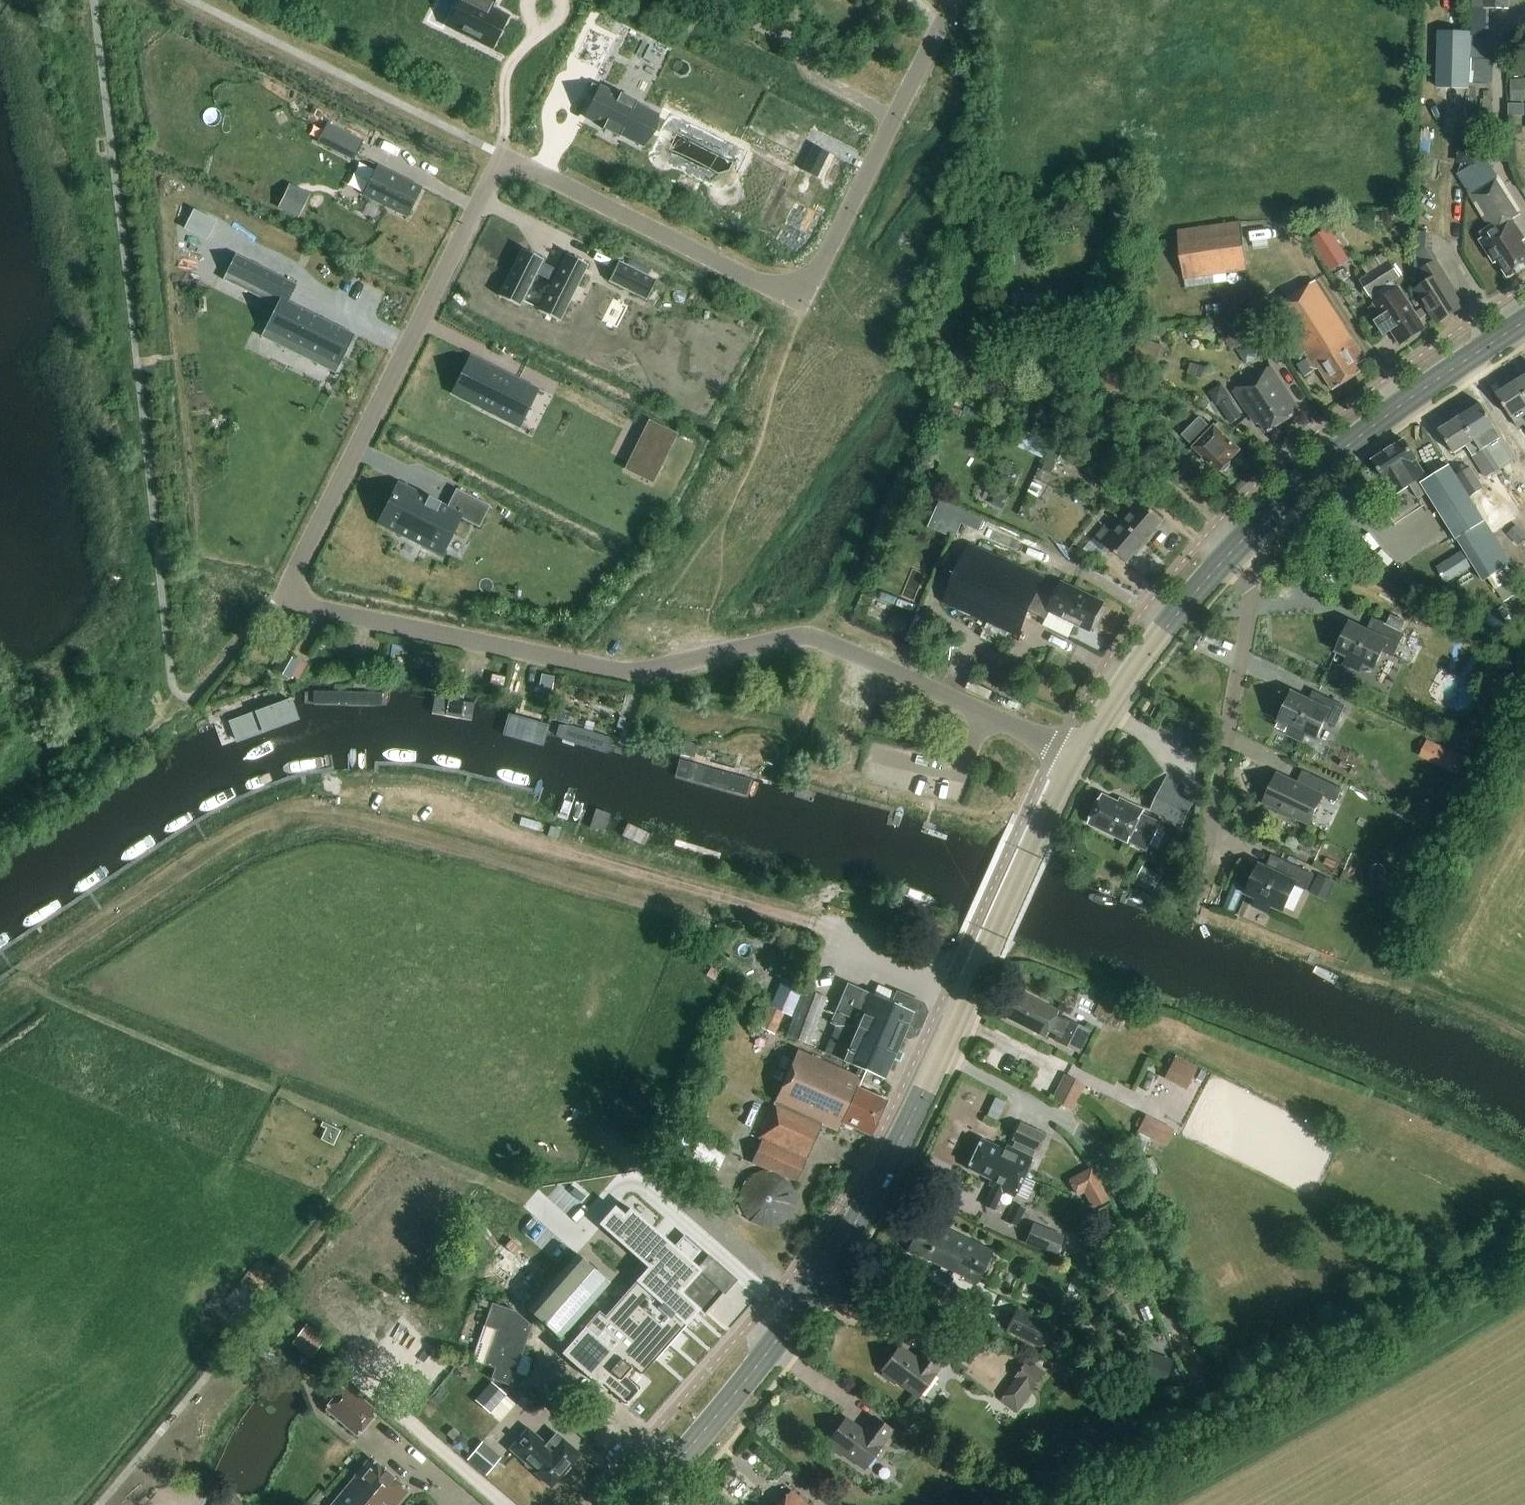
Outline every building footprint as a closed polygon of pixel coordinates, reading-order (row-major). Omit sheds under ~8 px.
[(449,24),(464,31),(462,33),(478,41),(479,39),(494,46),(508,17),(491,8),(495,0),(461,0),(449,24)] [(1470,32),(1439,31),(1437,90),(1468,91),(1470,32)] [(1487,39),(1472,39),(1472,59),(1487,59),(1487,39)] [(1512,79),(1512,101),(1524,101),(1524,79),(1512,79)] [(598,99),(588,116),(606,125),(604,128),(620,137),(622,133),(644,144),(659,116),(638,105),(639,102),(622,93),(621,96),(595,82),(588,93),(598,99)] [(1510,115),(1524,115),(1524,103),(1510,103),(1510,115)] [(346,131),(339,146),(356,155),(364,139),(346,131)] [(813,145),(802,170),(818,178),(830,153),(813,145)] [(1486,157),(1458,175),(1470,195),(1499,176),(1486,157)] [(379,165),(364,195),(409,217),(423,187),(379,165)] [(1488,252),(1487,252),(1497,267),(1501,264),(1512,279),(1524,270),(1524,245),(1523,242),(1524,241),(1524,237),(1514,220),(1522,215),(1498,180),(1470,199),(1489,228),(1481,233),(1484,237),(1480,240),(1488,252)] [(287,190),(279,207),(300,218),(309,200),(287,190)] [(207,245),(218,219),(195,209),(183,234),(207,245)] [(1249,271),(1242,221),(1179,229),(1185,279),(1249,271)] [(1330,227),(1311,239),(1332,271),(1350,259),(1330,227)] [(521,249),(499,295),(519,305),(522,306),(537,274),(553,281),(539,310),(562,321),(585,273),(589,264),(567,254),(559,271),(543,263),(544,260),(542,259),(521,249)] [(235,252),(224,274),(279,301),(266,328),(341,365),(356,334),(291,302),(300,284),(235,252)] [(620,260),(610,281),(648,300),(658,279),(620,260)] [(1392,330),(1402,344),(1412,336),(1416,336),(1420,333),(1421,330),(1424,327),(1392,283),(1401,276),(1390,260),(1362,281),(1372,295),(1373,295),(1378,301),(1373,305),(1382,317),(1376,322),(1385,335),(1392,330)] [(1439,323),(1463,307),(1449,286),(1451,285),(1435,261),(1422,270),(1429,280),(1416,289),(1439,323)] [(1357,365),(1365,360),(1316,280),(1277,304),(1308,354),(1297,361),(1306,374),(1320,365),(1335,388),(1362,372),(1357,365)] [(1014,294),(1015,328),(1049,327),(1047,293),(1014,294)] [(1232,303),(1209,306),(1210,318),(1233,315),(1232,303)] [(1219,329),(1232,349),(1252,336),(1267,355),(1278,347),(1258,318),(1227,323),(1219,329)] [(1141,336),(1136,352),(1158,360),(1164,345),(1141,336)] [(472,358),(453,393),(515,424),(518,419),(535,386),(472,355),(472,358)] [(1294,409),(1299,405),(1272,367),(1234,393),(1251,418),(1253,417),(1266,435),(1297,413),(1294,409)] [(1499,394),(1512,417),(1513,416),(1519,427),(1524,424),(1524,391),(1519,382),(1499,394)] [(1231,399),(1221,406),(1233,423),(1242,416),(1231,399)] [(1483,404),(1462,416),(1476,440),(1483,450),(1492,444),(1503,438),(1497,427),(1483,404)] [(1462,416),(1440,430),(1456,455),(1467,448),(1481,471),(1499,460),(1492,449),(1485,454),(1483,450),(1476,440),(1462,416)] [(1201,417),(1184,434),(1199,448),(1198,449),(1220,468),(1228,470),(1233,464),(1232,460),(1242,449),(1217,427),(1215,430),(1201,417)] [(1512,564),(1458,479),(1450,467),(1429,480),(1405,441),(1376,460),(1396,490),(1410,481),(1420,497),(1428,492),(1484,581),(1490,578),(1509,566),(1512,564)] [(1499,460),(1481,471),(1487,480),(1505,470),(1507,469),(1492,444),(1483,450),(1485,454),(1492,449),(1499,460)] [(1054,471),(1061,454),(1049,449),(1042,465),(1054,471)] [(1472,467),(1459,475),(1472,496),(1485,488),(1472,467)] [(1040,469),(1030,493),(1038,496),(1042,488),(1045,489),(1047,485),(1053,487),(1058,476),(1040,469)] [(1000,488),(993,504),(1004,509),(1011,493),(1000,488)] [(1140,513),(1129,525),(1154,545),(1164,533),(1162,532),(1169,523),(1153,509),(1158,503),(1143,492),(1131,506),(1140,513)] [(404,495),(391,523),(412,533),(408,544),(445,561),(463,524),(480,532),(491,509),(460,494),(449,516),(404,495)] [(1508,534),(1521,546),(1524,542),(1524,530),(1518,524),(1508,534)] [(1154,545),(1129,525),(1120,537),(1111,529),(1098,545),(1112,556),(1116,551),(1134,565),(1139,560),(1141,561),(1154,545)] [(973,547),(948,603),(952,605),(1019,635),(1030,610),(1048,618),(1049,614),(1050,612),(1064,618),(1063,621),(1071,625),(1073,622),(1091,631),(1097,618),(1100,618),(1106,606),(1104,604),(1105,600),(1066,581),(1061,590),(1045,582),(1046,580),(979,550),(973,547)] [(1460,573),(1474,565),(1464,549),(1451,558),(1460,573)] [(1509,566),(1490,578),(1496,589),(1516,577),(1509,566)] [(1354,623),(1342,648),(1354,654),(1350,663),(1365,671),(1369,661),(1380,667),(1387,651),(1398,656),(1410,632),(1383,619),(1376,634),(1354,623)] [(286,652),(279,664),(295,673),(302,661),(286,652)] [(1023,664),(1021,668),(1022,673),(1027,675),(1032,673),(1034,669),(1032,664),(1028,662),(1023,664)] [(384,692),(316,691),(315,705),(384,704),(384,692)] [(420,692),(417,708),(457,716),(460,700),(420,692)] [(1296,693),(1284,718),(1296,724),(1291,733),(1306,740),(1311,731),(1321,736),(1329,720),(1340,725),(1350,705),(1323,692),(1317,703),(1296,693)] [(556,700),(551,718),(564,721),(567,711),(565,710),(567,703),(556,700)] [(222,726),(217,728),(224,743),(279,720),(274,706),(236,722),(230,709),(217,715),(222,726)] [(626,721),(621,739),(630,742),(636,724),(626,721)] [(555,741),(607,758),(612,741),(561,725),(555,741)] [(685,740),(682,753),(696,756),(699,744),(685,740)] [(1446,746),(1438,762),(1454,770),(1462,754),(1446,746)] [(787,755),(782,770),(791,774),(797,759),(787,755)] [(676,779),(748,798),(753,778),(681,759),(676,779)] [(1281,772),(1267,801),(1267,802),(1283,809),(1282,811),(1296,818),(1298,816),(1313,824),(1327,795),(1340,801),(1346,788),(1312,772),(1306,784),(1281,772)] [(1169,775),(1153,813),(1171,821),(1186,827),(1197,802),(1181,796),(1176,794),(1182,780),(1169,775)] [(336,779),(326,780),(327,788),(327,790),(337,789),(337,787),(336,779)] [(1109,798),(1095,826),(1100,828),(1101,830),(1107,834),(1110,833),(1134,845),(1148,851),(1161,825),(1148,818),(1150,813),(1135,806),(1133,810),(1109,798)] [(598,809),(591,826),(605,832),(612,814),(598,809)] [(628,823),(623,834),(646,845),(651,833),(628,823)] [(1277,872),(1262,864),(1250,890),(1261,895),(1256,904),(1271,911),(1276,902),(1287,908),(1299,884),(1310,889),(1317,873),(1284,857),(1277,872)] [(1146,866),(1137,883),(1149,889),(1158,872),(1146,866)] [(807,958),(809,946),(791,943),(789,955),(807,958)] [(770,1004),(791,1015),(804,989),(783,978),(770,1004)] [(828,1048),(848,1056),(847,1060),(859,1066),(869,1070),(886,1078),(903,1037),(910,1040),(919,1036),(928,1016),(924,1005),(897,993),(892,1004),(850,984),(834,1020),(839,1023),(828,1048)] [(806,989),(788,1035),(810,1044),(828,997),(806,989)] [(1105,989),(1094,1012),(1119,1023),(1129,1001),(1105,989)] [(1079,1051),(1090,1030),(1066,1018),(1063,1024),(1054,1019),(1058,1010),(1023,992),(1020,997),(1013,993),(1005,1010),(1012,1013),(1010,1018),(1046,1036),(1050,1029),(1059,1033),(1055,1040),(1079,1052),(1079,1051)] [(785,1016),(768,1007),(757,1027),(774,1036),(785,1016)] [(869,1070),(859,1066),(856,1073),(801,1049),(762,1137),(766,1139),(756,1161),(772,1170),(765,1171),(761,1173),(756,1175),(752,1178),(749,1182),(745,1189),(743,1197),(744,1204),(744,1208),(747,1215),(751,1219),(755,1223),(762,1226),(767,1228),(774,1227),(781,1226),(786,1223),(791,1219),(795,1213),(797,1205),(798,1199),(797,1193),(795,1186),(789,1178),(797,1182),(823,1125),(839,1132),(844,1122),(872,1136),(874,1130),(877,1129),(879,1124),(879,1121),(888,1102),(861,1089),(869,1070)] [(1177,1055),(1165,1078),(1187,1089),(1199,1067),(1177,1055)] [(1066,1073),(1053,1099),(1074,1109),(1087,1084),(1066,1073)] [(1142,1173),(1148,1169),(1138,1150),(1143,1152),(1150,1137),(1167,1145),(1174,1128),(1158,1121),(1147,1116),(1130,1152),(1142,1173)] [(1016,1142),(1013,1149),(1007,1146),(1005,1150),(983,1139),(974,1157),(992,1166),(995,1167),(998,1161),(1002,1163),(1026,1175),(1033,1158),(1030,1157),(1034,1150),(1037,1152),(1045,1135),(1021,1124),(1013,1140),(1016,1142)] [(687,1132),(680,1152),(722,1166),(729,1145),(687,1132)] [(974,1157),(969,1168),(991,1179),(989,1183),(993,1185),(985,1204),(994,1208),(1002,1191),(1016,1197),(1026,1175),(1002,1163),(998,1161),(995,1167),(974,1157)] [(1103,1185),(1085,1195),(1092,1207),(1109,1197),(1103,1185)] [(1016,1226),(1025,1209),(1016,1204),(1007,1221),(1016,1226)] [(566,1333),(562,1337),(571,1346),(565,1353),(602,1385),(606,1382),(629,1402),(643,1386),(633,1377),(640,1369),(645,1373),(684,1331),(703,1310),(707,1314),(738,1281),(688,1237),(677,1249),(633,1210),(626,1217),(616,1208),(601,1225),(650,1268),(619,1303),(613,1299),(576,1341),(566,1332),(566,1333)] [(977,1283),(992,1252),(924,1219),(909,1250),(977,1283)] [(1065,1235),(1034,1222),(1025,1243),(1056,1256),(1065,1235)] [(579,1255),(530,1311),(552,1331),(561,1338),(562,1337),(566,1333),(566,1332),(588,1307),(604,1289),(610,1282),(579,1255)] [(511,1309),(493,1302),(485,1324),(486,1324),(473,1358),(484,1361),(498,1366),(494,1378),(511,1384),(513,1384),(517,1372),(527,1375),(533,1359),(523,1355),(533,1325),(516,1313),(511,1309)] [(1052,1325),(1018,1308),(1007,1330),(1042,1347),(1052,1325)] [(293,1343),(313,1357),(328,1337),(308,1323),(293,1343)] [(1162,1384),(1172,1356),(1135,1343),(1125,1370),(1162,1384)] [(921,1397),(950,1359),(931,1345),(923,1355),(927,1358),(924,1363),(903,1347),(886,1370),(888,1372),(886,1375),(898,1384),(900,1381),(921,1397)] [(1016,1377),(1001,1399),(1018,1412),(1046,1371),(1027,1357),(1014,1376),(1016,1377)] [(492,1381),(477,1399),(491,1412),(507,1394),(492,1381)] [(326,1409),(358,1435),(379,1410),(347,1383),(326,1409)] [(511,1384),(505,1390),(518,1401),(524,1395),(511,1384)] [(531,1402),(525,1408),(535,1416),(540,1410),(531,1402)] [(868,1469),(896,1431),(877,1417),(869,1427),(873,1430),(870,1435),(849,1419),(832,1442),(835,1444),(832,1447),(844,1456),(847,1453),(868,1469)] [(512,1451),(526,1462),(525,1464),(533,1471),(534,1470),(553,1486),(583,1453),(559,1433),(550,1444),(532,1428),(512,1451)] [(458,1436),(455,1440),(455,1445),(459,1448),(464,1448),(467,1444),(467,1439),(463,1435),(458,1436)] [(484,1441),(469,1459),(487,1474),(502,1456),(484,1441)] [(413,1491),(375,1458),(358,1478),(359,1479),(337,1504),(401,1504),(413,1491)] [(795,1491),(782,1504),(811,1504),(795,1491)] [(244,1504),(242,1502),(238,1497),(230,1494),(225,1494),(220,1497),(218,1503),(219,1504),(244,1504)] [(985,1497),(985,1504),(1007,1504),(1006,1496),(985,1497)]
